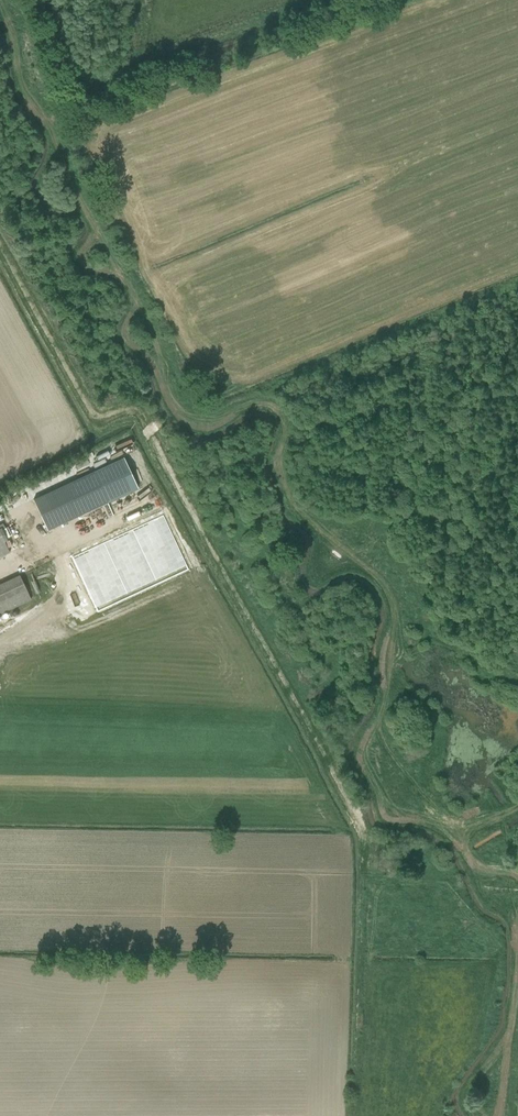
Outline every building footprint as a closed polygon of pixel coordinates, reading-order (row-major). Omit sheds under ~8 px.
[(33,500),(47,530),(107,502),(93,472),(33,500)] [(72,558),(98,612),(189,569),(163,515),(72,558)] [(9,553),(0,534),(0,557),(9,553)] [(30,600),(19,575),(0,584),(0,614),(30,600)]
